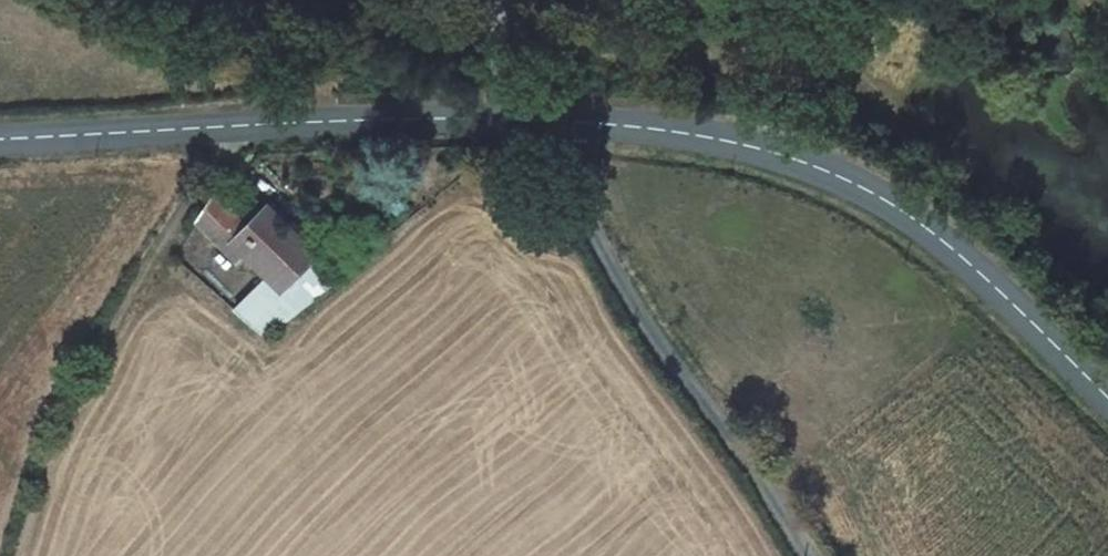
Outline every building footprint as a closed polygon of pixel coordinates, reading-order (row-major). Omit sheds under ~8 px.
[(208,245),(233,221),(210,201),(189,229),(208,245)] [(277,294),(313,258),(266,212),(244,234),(233,221),(208,245),(230,269),(238,260),(270,288),(277,294)] [(270,288),(235,310),(270,333),(296,316),(277,294),(270,288)]
